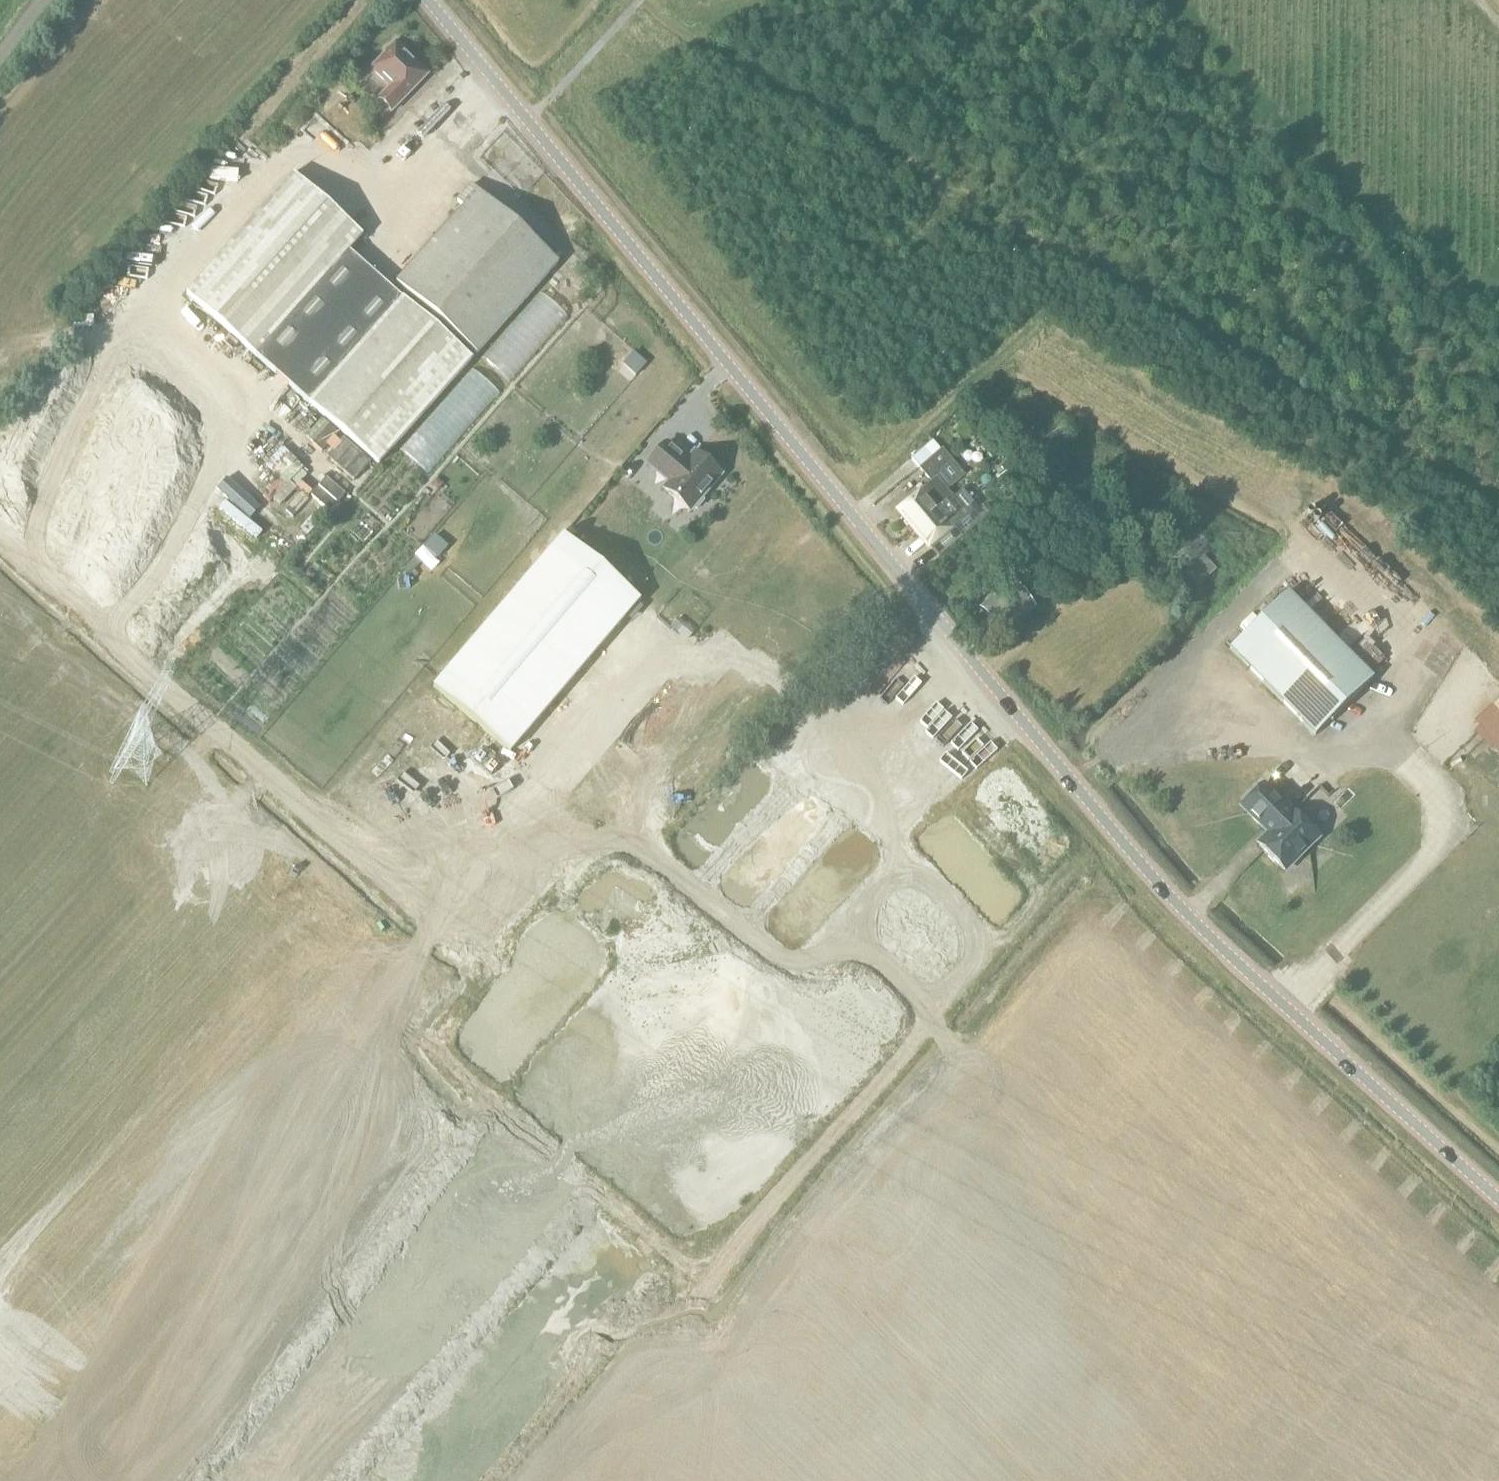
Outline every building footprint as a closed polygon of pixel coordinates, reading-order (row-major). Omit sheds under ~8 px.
[(391,112),(427,75),(404,53),(406,51),(395,40),(383,52),(385,54),(371,68),(390,87),(378,99),(391,112)] [(377,464),(471,359),(403,298),(402,299),(348,251),(362,235),(293,174),(186,294),(377,464)] [(396,282),(476,353),(558,262),(471,184),(457,200),(463,206),(396,282)] [(625,363),(638,373),(647,360),(634,350),(625,363)] [(402,448),(428,471),(499,392),(483,377),(479,381),(471,374),(465,381),(473,389),(463,399),(468,404),(462,411),(452,422),(448,418),(441,426),(430,417),(402,448)] [(983,439),(985,441),(996,451),(1002,444),(989,432),(983,439)] [(701,496),(720,474),(694,452),(687,461),(665,443),(647,464),(669,482),(663,489),(689,510),(693,507),(697,508),(703,501),(701,496)] [(897,510),(929,547),(950,529),(967,515),(934,474),(952,459),(942,448),(919,468),(931,482),(897,510)] [(326,475),(311,494),(332,511),(347,492),(326,475)] [(1185,518),(1154,546),(1183,577),(1176,584),(1189,596),(1216,570),(1204,557),(1214,548),(1185,518)] [(509,752),(639,599),(563,535),(433,687),(509,752)] [(980,608),(1002,635),(1035,608),(1013,581),(980,608)] [(1287,591),(1229,648),(1315,735),(1373,678),(1287,591)] [(1473,721),(1498,755),(1498,699),(1473,721)] [(1269,834),(1258,845),(1264,851),(1283,870),(1318,837),(1292,811),(1289,814),(1261,785),(1246,801),(1241,805),(1266,830),(1269,834)]
